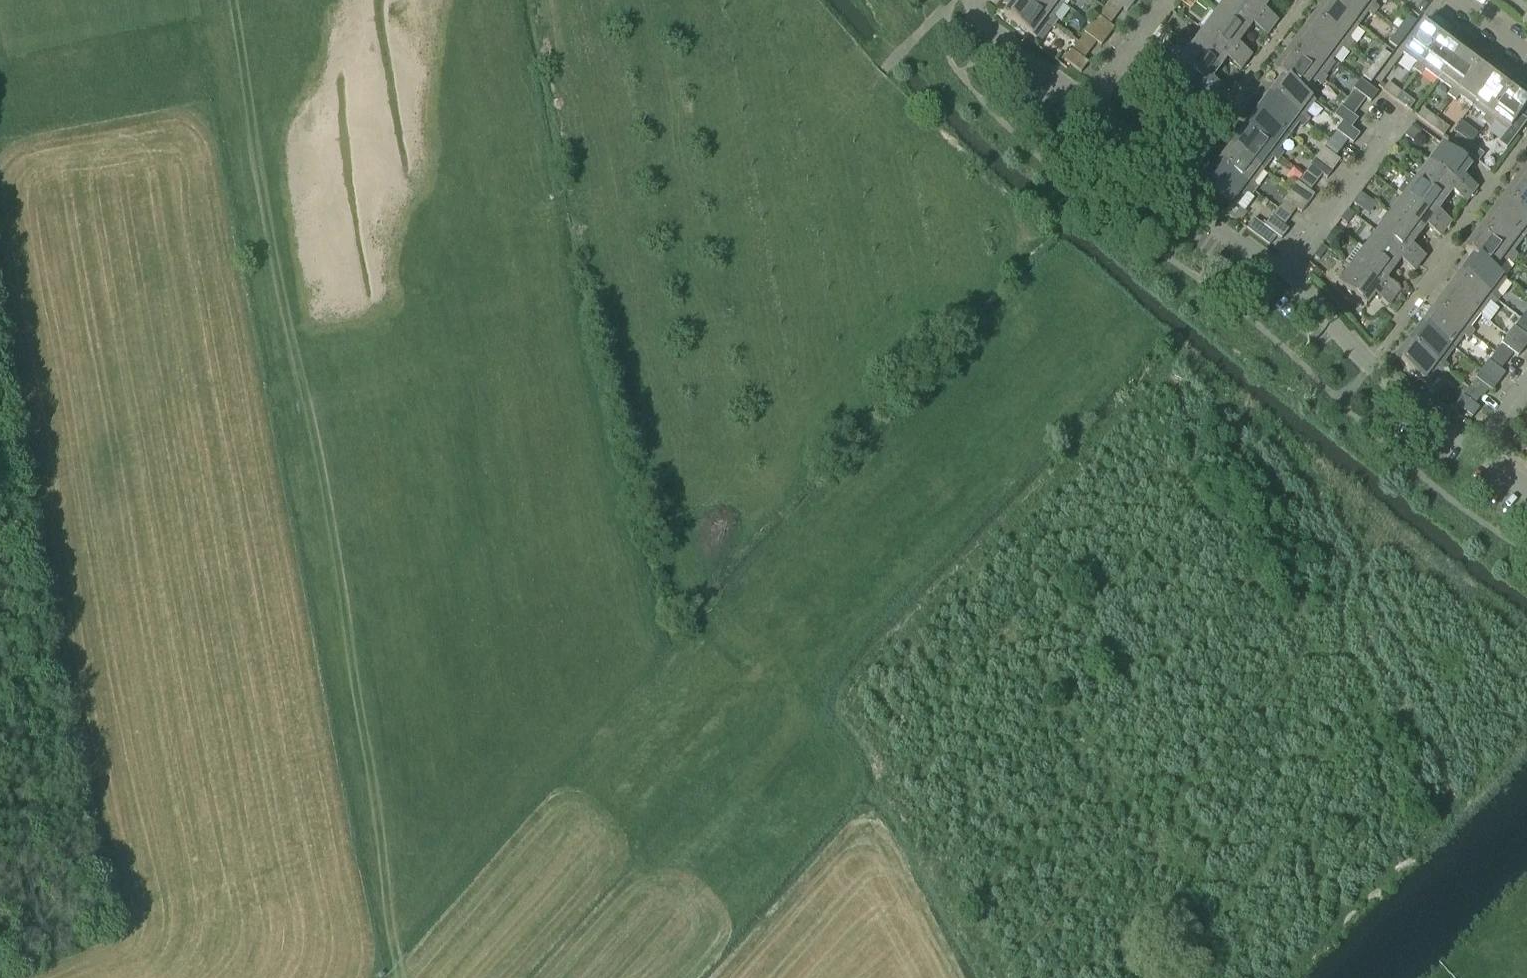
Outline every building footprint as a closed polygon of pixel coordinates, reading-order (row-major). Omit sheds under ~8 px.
[(1055,26),(1019,0),(1018,0),(1004,18),(1037,41),(1047,27),(1052,31),(1055,26)] [(1063,6),(1056,0),(1019,0),(1055,26),(1058,22),(1053,19),(1063,6)] [(1105,10),(1116,18),(1123,9),(1112,0),(1105,10)] [(1134,4),(1129,0),(1112,0),(1123,9),(1128,12),(1134,4)] [(1272,30),(1233,0),(1228,0),(1217,15),(1245,36),(1252,27),(1266,38),(1272,30)] [(1271,2),(1269,0),(1233,0),(1272,30),(1278,22),(1264,12),(1271,2)] [(1376,15),(1357,0),(1329,0),(1326,4),(1359,28),(1368,15),(1373,19),(1376,15)] [(1376,15),(1379,10),(1375,7),(1380,0),(1357,0),(1376,15)] [(1348,41),(1359,28),(1326,4),(1313,21),(1350,49),(1353,45),(1348,41)] [(1109,27),(1116,18),(1105,10),(1098,19),(1109,27)] [(1238,46),(1245,36),(1217,15),(1204,32),(1246,64),(1252,57),(1238,46)] [(1114,30),(1109,27),(1098,19),(1097,18),(1090,26),(1108,39),(1114,30)] [(1398,19),(1392,26),(1398,30),(1403,23),(1398,19)] [(1407,38),(1417,24),(1409,19),(1399,32),(1407,38)] [(1347,53),(1350,49),(1313,21),(1300,38),(1333,63),(1342,49),(1347,53)] [(1422,30),(1403,55),(1415,64),(1411,69),(1417,74),(1445,37),(1435,30),(1432,28),(1426,24),(1422,30)] [(1090,26),(1084,35),(1085,36),(1096,44),(1101,48),(1108,39),(1090,26)] [(1240,72),(1246,64),(1204,32),(1191,50),(1219,71),(1226,62),(1240,72)] [(1397,50),(1407,38),(1399,32),(1390,45),(1397,50)] [(1079,44),(1090,52),(1096,44),(1085,36),(1079,44)] [(1445,37),(1417,74),(1421,76),(1425,71),(1429,75),(1438,81),(1462,50),(1454,44),(1445,37)] [(1323,76),(1333,63),(1300,38),(1288,56),(1325,83),(1327,80),(1323,76)] [(1083,62),(1090,52),(1079,44),(1072,54),(1083,62)] [(1212,81),(1219,71),(1191,50),(1178,66),(1221,98),(1226,91),(1212,81)] [(1462,50),(1438,81),(1447,88),(1450,90),(1446,95),(1452,99),(1479,63),(1462,50)] [(1072,54),(1070,52),(1063,62),(1080,74),(1087,65),(1083,62),(1072,54)] [(1142,52),(1135,62),(1146,70),(1151,63),(1150,58),(1142,52)] [(1381,72),(1391,58),(1384,53),(1373,67),(1381,72)] [(1321,88),(1325,83),(1288,56),(1274,73),(1315,103),(1315,102),(1307,96),(1316,84),(1321,88)] [(1479,63),(1452,99),(1455,102),(1459,97),(1464,101),(1473,107),(1496,75),(1479,63)] [(1214,107),(1221,98),(1178,66),(1164,85),(1193,106),(1200,96),(1214,107)] [(1371,85),(1381,72),(1373,67),(1364,79),(1371,85)] [(1304,117),(1315,103),(1274,73),(1274,74),(1283,81),(1270,98),(1306,125),(1309,121),(1304,117)] [(1496,75),(1473,107),(1482,114),(1485,116),(1481,121),(1486,125),(1514,88),(1503,81),(1496,75)] [(1397,102),(1402,94),(1389,84),(1384,92),(1397,102)] [(1514,88),(1486,125),(1490,128),(1493,123),(1507,133),(1499,145),(1507,151),(1526,124),(1526,122),(1521,117),(1526,110),(1526,98),(1514,88)] [(1348,101),(1360,110),(1367,100),(1356,91),(1348,101)] [(1402,94),(1397,102),(1409,111),(1414,103),(1402,94)] [(1303,129),(1306,125),(1270,98),(1257,115),(1289,138),(1298,126),(1303,129)] [(1342,110),(1353,118),(1360,110),(1348,101),(1342,110)] [(1431,128),(1436,120),(1423,110),(1418,118),(1431,128)] [(1278,152),(1289,138),(1257,115),(1244,132),(1281,159),(1283,155),(1278,152)] [(1436,120),(1431,128),(1443,137),(1449,130),(1436,120)] [(1415,142),(1422,132),(1413,125),(1405,135),(1415,142)] [(1277,164),(1281,159),(1244,132),(1231,150),(1262,173),(1272,160),(1277,164)] [(1342,151),(1347,143),(1349,142),(1338,133),(1331,143),(1342,151)] [(1465,154),(1471,146),(1457,136),(1452,144),(1465,154)] [(1335,160),(1342,151),(1331,143),(1324,152),(1335,160)] [(1471,146),(1465,154),(1478,164),(1484,156),(1471,146)] [(1443,147),(1429,165),(1471,197),(1477,189),(1463,178),(1471,168),(1448,150),(1443,147)] [(1253,186),(1262,173),(1231,150),(1218,167),(1255,194),(1258,190),(1253,186)] [(1466,204),(1471,197),(1429,165),(1416,183),(1444,203),(1452,194),(1466,204)] [(1251,198),(1255,194),(1218,167),(1205,184),(1236,208),(1246,195),(1251,198)] [(1305,177),(1316,185),(1323,176),(1312,168),(1305,177)] [(1517,182),(1526,189),(1526,169),(1517,182)] [(1310,194),(1316,185),(1305,177),(1299,186),(1310,194)] [(1517,182),(1504,199),(1526,216),(1526,189),(1517,182)] [(1410,191),(1404,199),(1445,231),(1451,223),(1437,213),(1444,203),(1416,183),(1410,191)] [(1299,186),(1297,184),(1290,193),(1307,206),(1314,197),(1310,194),(1299,186)] [(1286,203),(1279,212),(1290,220),(1296,212),(1297,211),(1301,214),(1307,206),(1290,193),(1283,201),(1286,203)] [(1362,194),(1354,204),(1361,209),(1368,199),(1362,194)] [(1396,210),(1391,217),(1419,238),(1426,228),(1440,239),(1445,231),(1404,199),(1396,210)] [(1504,199),(1491,216),(1523,240),(1526,235),(1526,216),(1504,199)] [(1283,229),(1290,220),(1279,212),(1272,222),(1283,229)] [(1348,227),(1355,217),(1348,212),(1341,221),(1348,227)] [(1514,253),(1523,240),(1491,216),(1478,234),(1515,260),(1518,256),(1514,253)] [(1391,217),(1378,234),(1420,266),(1426,258),(1412,247),(1419,238),(1391,217)] [(1269,247),(1277,238),(1277,237),(1254,221),(1247,231),(1269,247)] [(1334,231),(1325,242),(1333,248),(1342,237),(1334,231)] [(1378,234),(1364,252),(1392,273),(1400,262),(1414,273),(1419,267),(1420,266),(1378,234)] [(1511,265),(1515,260),(1478,234),(1465,252),(1474,259),(1474,258),(1506,281),(1498,274),(1507,262),(1511,265)] [(1327,251),(1322,247),(1315,256),(1320,260),(1327,251)] [(1400,292),(1385,282),(1392,273),(1364,252),(1358,247),(1346,263),(1352,268),(1394,300),(1400,292)] [(1496,295),(1506,281),(1474,258),(1474,259),(1461,275),(1498,303),(1501,299),(1496,295)] [(1394,300),(1352,268),(1338,286),(1366,308),(1374,297),(1388,308),(1394,300)] [(1495,307),(1498,303),(1461,275),(1448,293),(1480,316),(1490,303),(1495,307)] [(1470,330),(1480,316),(1448,293),(1435,310),(1472,337),(1475,333),(1470,330)] [(1469,342),(1472,337),(1435,310),(1422,327),(1454,350),(1464,338),(1469,342)] [(1515,329),(1526,337),(1526,336),(1526,324),(1521,320),(1515,329)] [(1444,364),(1454,350),(1422,327),(1409,345),(1446,372),(1449,368),(1444,364)] [(1507,337),(1524,350),(1526,346),(1526,338),(1526,337),(1515,329),(1514,328),(1507,337)] [(1507,337),(1501,346),(1502,347),(1513,355),(1518,358),(1524,350),(1507,337)] [(1443,376),(1446,372),(1409,345),(1395,362),(1427,386),(1438,372),(1443,376)] [(1502,347),(1496,355),(1507,363),(1513,355),(1502,347)] [(1500,372),(1507,363),(1496,355),(1488,365),(1500,373),(1500,372)] [(1470,390),(1481,398),(1488,388),(1477,380),(1470,390)] [(1470,390),(1463,399),(1474,407),(1475,406),(1481,398),(1470,390)] [(1461,398),(1455,406),(1473,419),(1479,410),(1475,406),(1474,407),(1463,399),(1461,398)]
